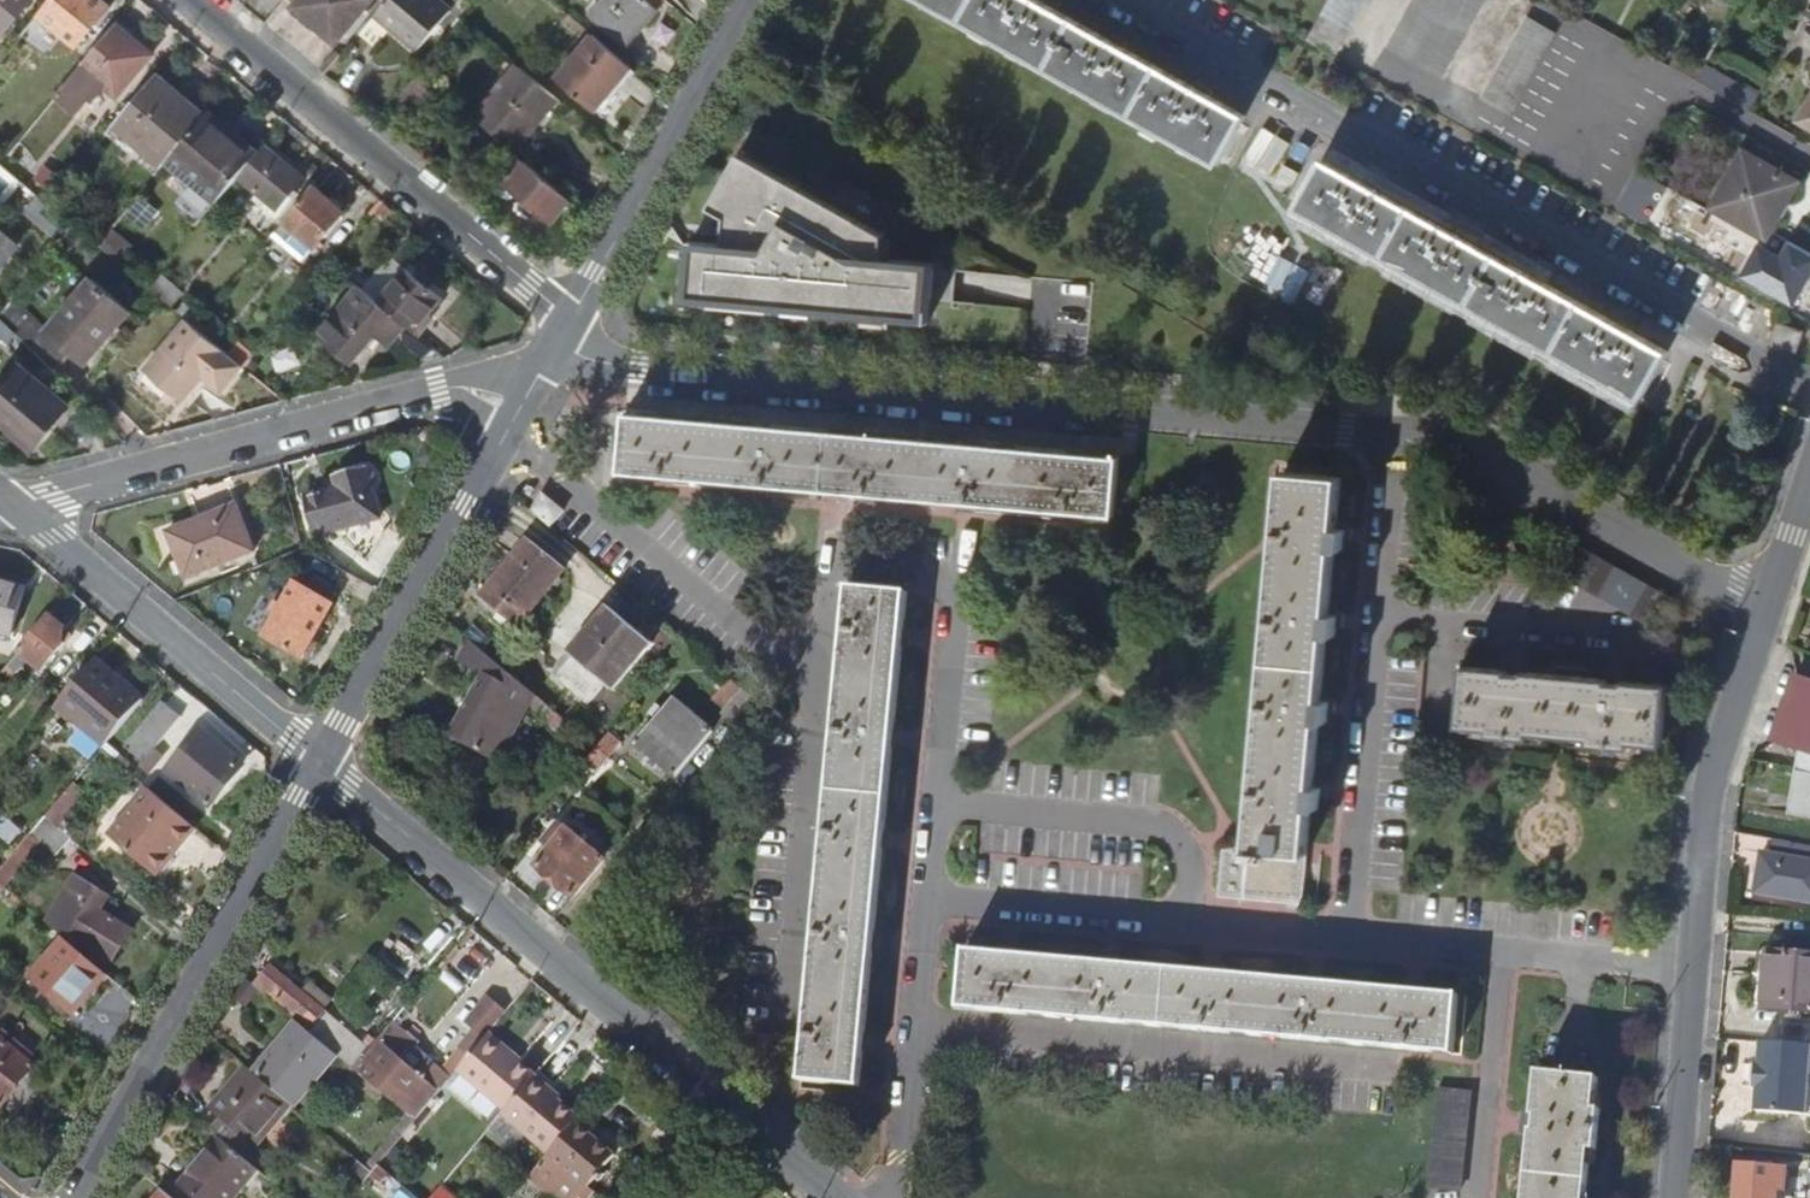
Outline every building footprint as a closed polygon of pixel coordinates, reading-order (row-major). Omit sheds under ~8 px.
[(3,39),(36,0),(0,0),(0,37),(3,39)] [(101,0),(55,0),(41,16),(79,48),(112,9),(101,0)] [(376,0),(309,0),(298,13),(339,46),(376,0)] [(437,0),(390,0),(375,18),(419,53),(452,13),(437,0)] [(589,19),(621,45),(638,25),(644,29),(658,14),(640,0),(605,0),(589,19)] [(1221,163),(1247,116),(1211,96),(1214,90),(1200,82),(1197,88),(1125,49),(1129,42),(1115,34),(1111,41),(1040,1),(1040,0),(927,0),(1221,163)] [(1365,0),(1330,0),(1307,41),(1334,56),(1365,0)] [(1484,0),(1413,0),(1389,45),(1442,76),(1484,0)] [(1556,31),(1527,15),(1481,97),(1511,113),(1556,31)] [(152,57),(116,27),(81,68),(116,98),(152,57)] [(594,112),(631,67),(589,33),(553,77),(594,112)] [(511,61),(469,112),(508,144),(510,146),(553,96),(511,61)] [(1758,96),(1703,65),(1695,79),(1751,110),(1758,96)] [(191,103),(159,76),(117,127),(167,168),(172,162),(203,125),(186,111),(191,103)] [(1799,120),(1809,127),(1809,101),(1799,120)] [(209,118),(191,103),(186,111),(203,125),(209,118)] [(234,129),(213,113),(209,118),(203,125),(172,162),(222,202),(241,179),(259,158),(231,135),(234,129)] [(577,220),(586,210),(510,146),(508,144),(501,155),(521,170),(510,183),(528,197),(522,203),(529,208),(534,203),(555,221),(564,210),(577,220)] [(305,181),(267,149),(259,158),(241,179),(260,195),(256,201),(281,220),(303,195),(297,190),(305,181)] [(716,214),(747,160),(739,155),(708,210),(716,214)] [(1797,184),(1745,155),(1715,208),(1767,237),(1797,184)] [(1361,179),(1326,159),(1300,206),(1644,395),(1669,349),(1633,330),(1636,323),(1622,315),(1619,322),(1547,282),(1550,276),(1536,268),(1533,274),(1461,235),(1465,228),(1451,220),(1447,226),(1375,187),(1379,181),(1365,173),(1361,179)] [(690,244),(685,304),(710,306),(711,300),(889,315),(888,321),(927,325),(932,264),(882,260),(884,237),(747,160),(716,214),(725,219),(732,224),(730,247),(723,247),(690,244)] [(353,207),(322,182),(284,227),(314,252),(353,207)] [(38,213),(68,238),(76,229),(49,206),(46,203),(38,213)] [(732,224),(725,219),(723,247),(730,247),(732,224)] [(74,254),(88,238),(76,229),(68,238),(62,245),(74,254)] [(0,231),(0,273),(21,248),(0,231)] [(134,250),(112,232),(99,248),(121,266),(134,250)] [(1761,241),(1743,274),(1797,303),(1809,279),(1809,248),(1793,239),(1785,254),(1761,241)] [(410,273),(382,305),(405,324),(417,334),(445,301),(410,273)] [(181,298),(157,278),(148,289),(166,304),(172,309),(181,298)] [(78,352),(83,356),(94,365),(136,315),(97,281),(54,332),(16,300),(2,316),(19,334),(27,343),(59,375),(78,352)] [(390,342),(405,324),(382,305),(360,287),(321,334),(350,358),(375,330),(390,342)] [(711,300),(710,306),(888,321),(889,315),(711,300)] [(11,342),(19,334),(2,316),(0,319),(0,333),(11,342)] [(1777,321),(1771,341),(1795,349),(1801,329),(1777,321)] [(222,394),(244,369),(229,356),(197,329),(188,322),(146,372),(182,403),(204,379),(222,394)] [(21,351),(27,343),(19,334),(11,342),(21,351)] [(238,346),(229,356),(244,369),(246,371),(255,359),(238,346)] [(63,379),(83,356),(78,352),(59,375),(63,379)] [(23,367),(0,395),(0,421),(37,450),(73,409),(23,367)] [(617,471),(1109,517),(1115,459),(1084,456),(622,412),(617,471)] [(371,465),(339,474),(344,489),(307,500),(318,532),(385,512),(371,465)] [(1219,846),(1215,898),(1298,905),(1336,480),(1279,475),(1245,849),(1219,846)] [(541,494),(528,510),(547,526),(560,510),(541,494)] [(260,553),(241,505),(173,533),(193,579),(260,553)] [(1657,626),(1674,597),(1573,540),(1556,569),(1657,626)] [(561,572),(526,543),(481,599),(516,627),(561,572)] [(313,569),(303,587),(335,606),(346,588),(313,569)] [(335,606),(303,587),(301,586),(271,636),(308,659),(338,608),(335,606)] [(13,636),(26,594),(0,587),(0,633),(13,636)] [(842,590),(799,1081),(857,1086),(900,595),(842,590)] [(67,629),(88,605),(74,593),(5,674),(14,682),(32,661),(44,671),(75,636),(67,629)] [(646,642),(603,606),(565,652),(608,688),(646,642)] [(497,792),(551,727),(542,719),(551,710),(488,656),(467,681),(496,706),(454,756),(497,792)] [(62,705),(109,745),(146,701),(99,660),(62,705)] [(1629,745),(1658,747),(1663,686),(1626,683),(1626,690),(1605,688),(1606,680),(1517,673),(1517,681),(1499,679),(1500,672),(1458,668),(1453,730),(1485,733),(1484,739),(1527,743),(1528,736),(1588,741),(1587,748),(1628,751),(1629,745)] [(1802,682),(1782,742),(1798,748),(1795,785),(1785,785),(1784,801),(1793,802),(1792,819),(1809,820),(1809,684),(1802,682)] [(721,716),(736,729),(758,703),(742,689),(721,716)] [(711,730),(673,698),(638,741),(677,774),(711,730)] [(184,717),(168,703),(130,750),(146,762),(184,717)] [(551,727),(559,716),(551,710),(542,719),(551,727)] [(616,739),(608,732),(595,746),(605,754),(616,739)] [(250,772),(211,739),(180,775),(220,809),(250,772)] [(100,804),(73,837),(88,849),(108,824),(115,828),(131,807),(100,783),(90,796),(100,804)] [(83,796),(73,788),(49,817),(58,825),(83,796)] [(199,828),(153,789),(113,837),(153,870),(176,844),(181,849),(199,828)] [(604,859),(568,829),(538,866),(573,895),(604,859)] [(1763,839),(1756,896),(1809,903),(1809,847),(1763,839)] [(159,875),(181,849),(176,844),(153,870),(159,875)] [(85,872),(51,924),(67,937),(80,948),(85,941),(116,961),(138,929),(107,908),(96,901),(105,885),(85,872)] [(116,892),(105,885),(96,901),(107,908),(116,892)] [(76,1011),(108,971),(80,948),(67,937),(33,977),(76,1011)] [(1769,954),(1764,1011),(1809,1015),(1809,957),(1769,954)] [(958,1011),(1451,1054),(1455,998),(963,955),(958,1011)] [(313,1034),(329,1016),(270,966),(254,984),(300,1023),(313,1034)] [(506,1011),(487,995),(464,1022),(473,1029),(457,1048),(468,1057),(486,1035),(506,1011)] [(329,1016),(313,1034),(339,1056),(353,1068),(361,1058),(369,1050),(329,1016)] [(296,1106),(339,1056),(313,1034),(300,1023),(257,1073),(293,1104),(296,1106)] [(449,1080),(393,1032),(382,1044),(439,1092),(449,1080)] [(534,1074),(486,1035),(468,1057),(457,1070),(505,1109),(534,1074)] [(1,1036),(0,1038),(0,1102),(6,1107),(38,1067),(1,1036)] [(367,1063),(361,1058),(353,1068),(415,1121),(439,1092),(382,1044),(367,1063)] [(1763,1044),(1762,1067),(1760,1067),(1758,1090),(1761,1090),(1759,1114),(1809,1116),(1809,1113),(1809,1046),(1763,1044)] [(238,1130),(229,1141),(260,1168),(268,1175),(277,1164),(257,1147),(293,1104),(257,1073),(247,1065),(211,1107),(228,1122),(238,1130)] [(1589,1157),(1596,1158),(1600,1116),(1593,1116),(1596,1077),(1534,1072),(1530,1112),(1537,1113),(1535,1132),(1529,1131),(1522,1197),(1585,1197),(1589,1157)] [(578,1116),(550,1092),(552,1090),(534,1074),(505,1109),(501,1113),(548,1152),(573,1122),(578,1116)] [(1424,1088),(1416,1197),(1444,1197),(1448,1197),(1455,1091),(1424,1088)] [(228,1122),(218,1133),(223,1137),(229,1141),(238,1130),(228,1122)] [(611,1154),(573,1122),(548,1152),(546,1155),(584,1187),(611,1154)] [(260,1168),(229,1141),(223,1137),(185,1182),(204,1197),(235,1197),(260,1168)] [(386,1197),(419,1197),(379,1164),(373,1171),(365,1180),(386,1197)] [(1741,1169),(1739,1197),(1777,1197),(1780,1171),(1741,1169)] [(166,1189),(159,1197),(177,1197),(166,1189)]
